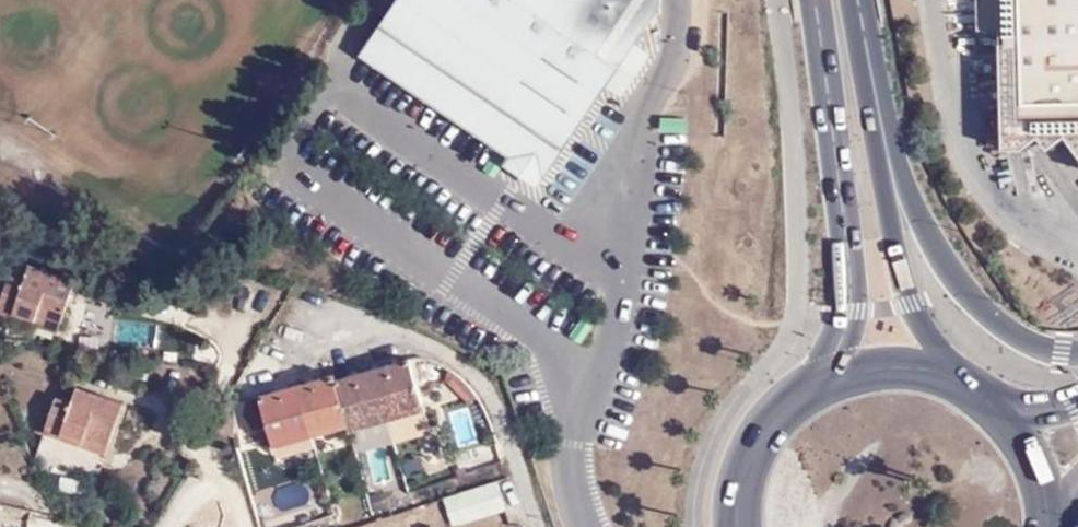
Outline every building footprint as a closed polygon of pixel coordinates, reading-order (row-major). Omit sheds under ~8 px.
[(363,54),(515,156),(510,165),(535,182),(541,175),(543,176),(604,86),(610,77),(624,87),(642,61),(628,51),(634,42),(660,3),(660,0),(400,0),(363,54)] [(985,29),(1006,30),(1009,148),(1029,148),(1045,136),(1054,148),(1072,135),(1077,143),(1077,0),(984,0),(985,29)] [(642,61),(648,51),(634,42),(628,51),(642,61)] [(604,86),(618,96),(624,87),(610,77),(604,86)] [(64,333),(85,278),(37,262),(32,278),(17,273),(3,311),(18,317),(21,310),(41,318),(39,324),(64,333)] [(353,429),(428,408),(418,365),(342,385),(340,379),(265,398),(273,427),(278,443),(351,423),(353,429)] [(111,455),(132,405),(87,385),(77,401),(64,396),(49,432),(111,455)] [(273,427),(265,398),(242,405),(250,434),(273,427)] [(443,497),(452,526),(508,509),(498,479),(443,497)] [(0,499),(0,506),(22,512),(20,519),(29,521),(32,508),(0,499)]
